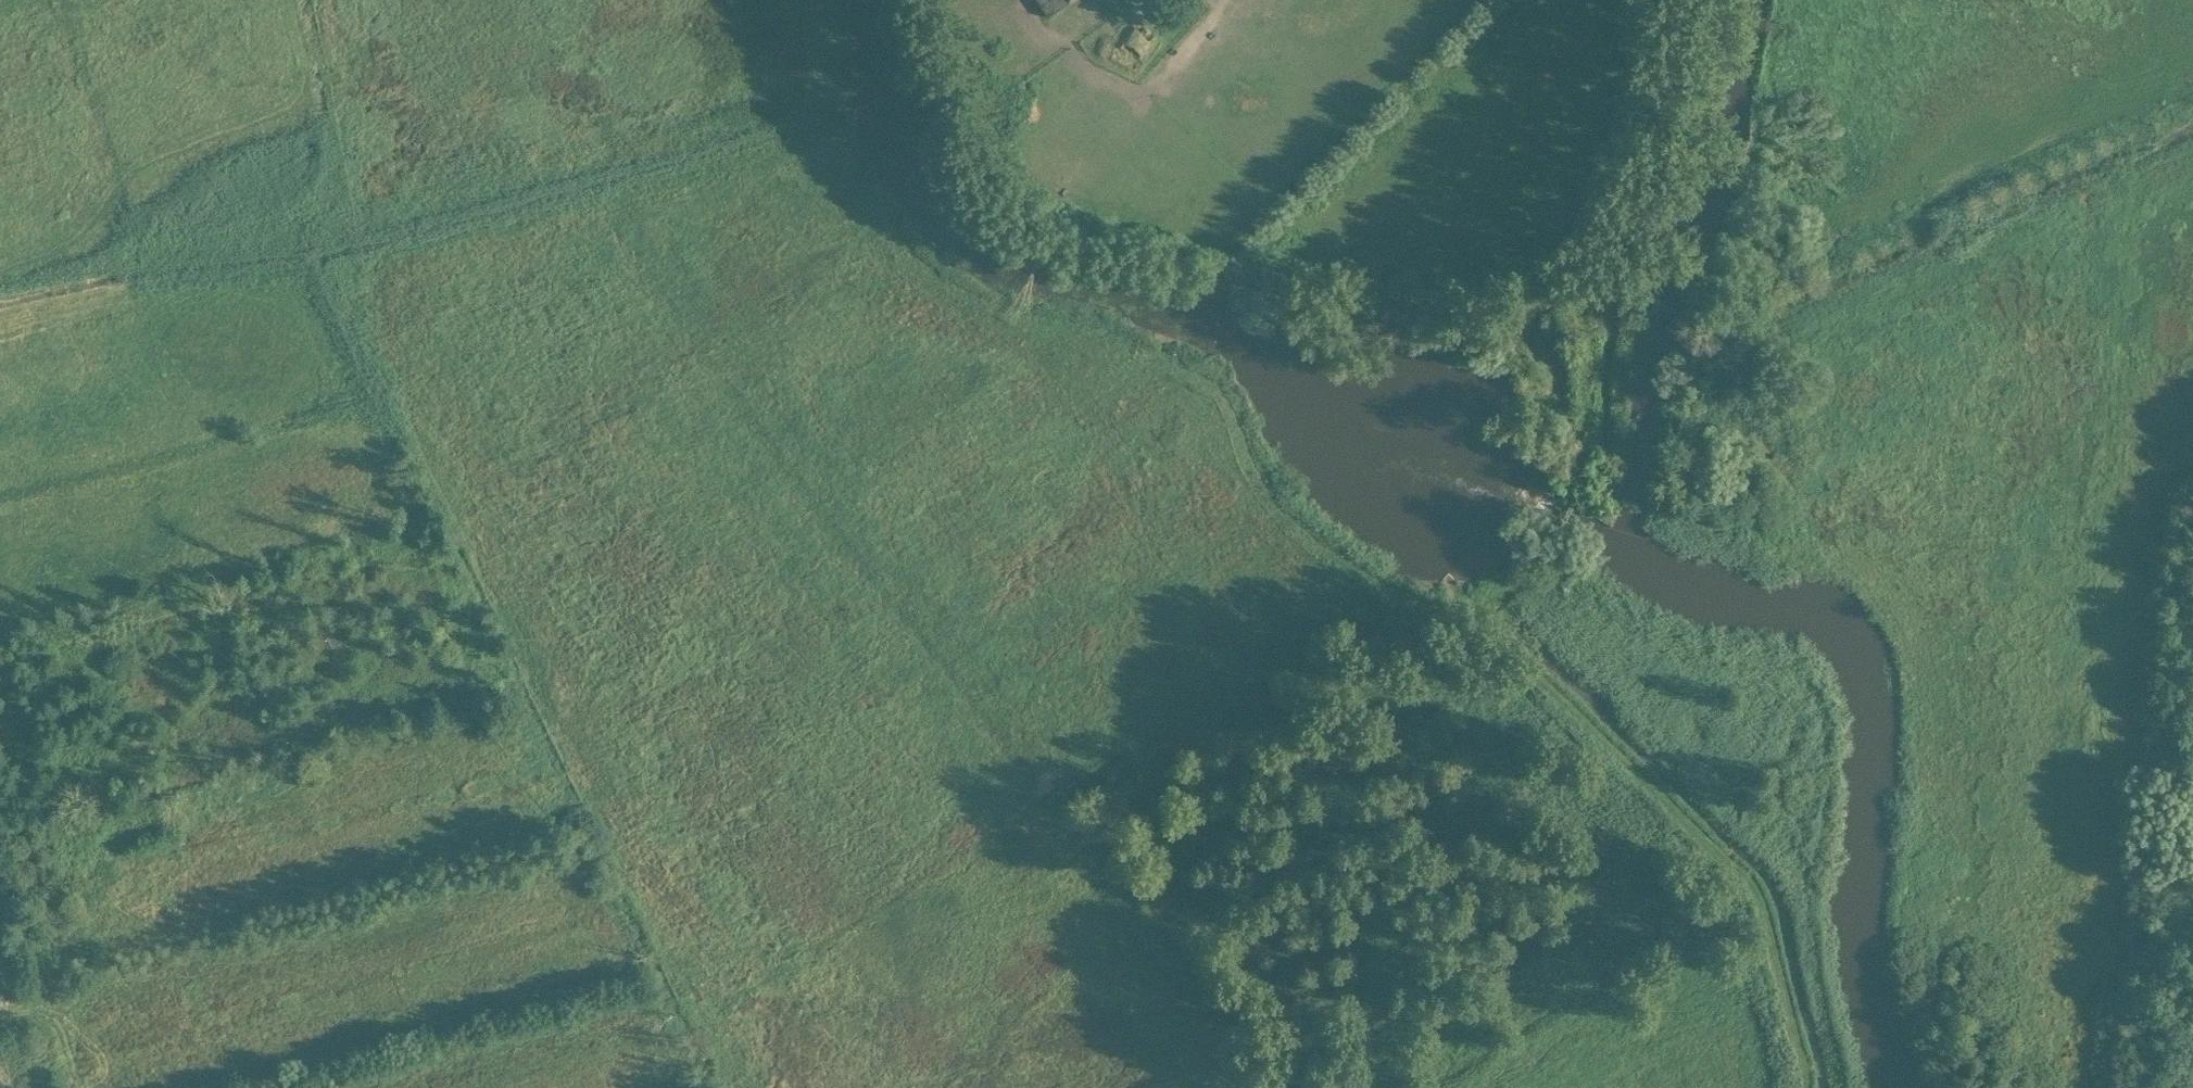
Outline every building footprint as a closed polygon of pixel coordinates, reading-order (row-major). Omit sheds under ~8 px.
[(1049,18),(1075,0),(1037,0),(1049,18)]
